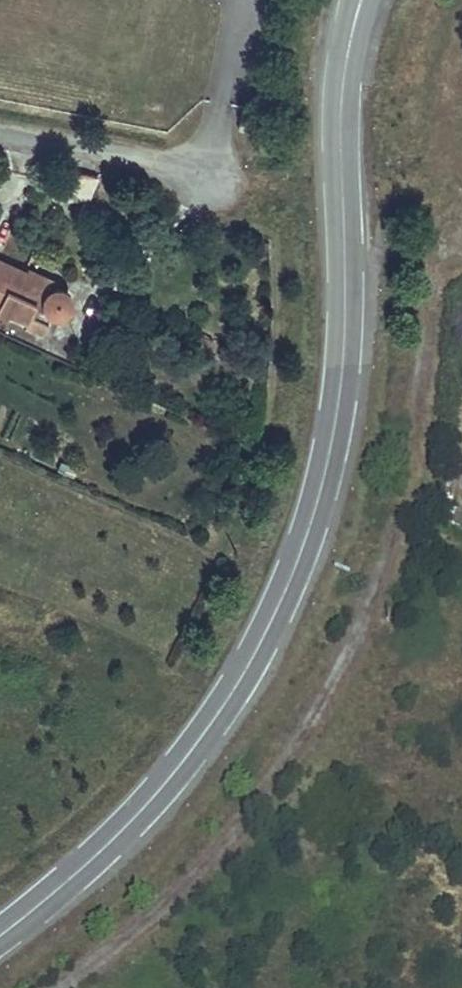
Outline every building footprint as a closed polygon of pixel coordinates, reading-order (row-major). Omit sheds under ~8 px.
[(252,117),(240,115),(238,131),(249,133),(252,117)] [(63,168),(54,212),(86,218),(95,175),(63,168)] [(47,283),(22,272),(19,278),(0,270),(4,263),(0,262),(0,315),(4,316),(6,311),(26,320),(24,325),(39,332),(46,315),(50,316),(54,316),(58,315),(62,313),(65,310),(67,307),(68,302),(69,298),(68,294),(66,290),(64,287),(60,284),(56,283),(52,282),(47,283)] [(246,374),(252,362),(239,357),(234,368),(246,374)]
